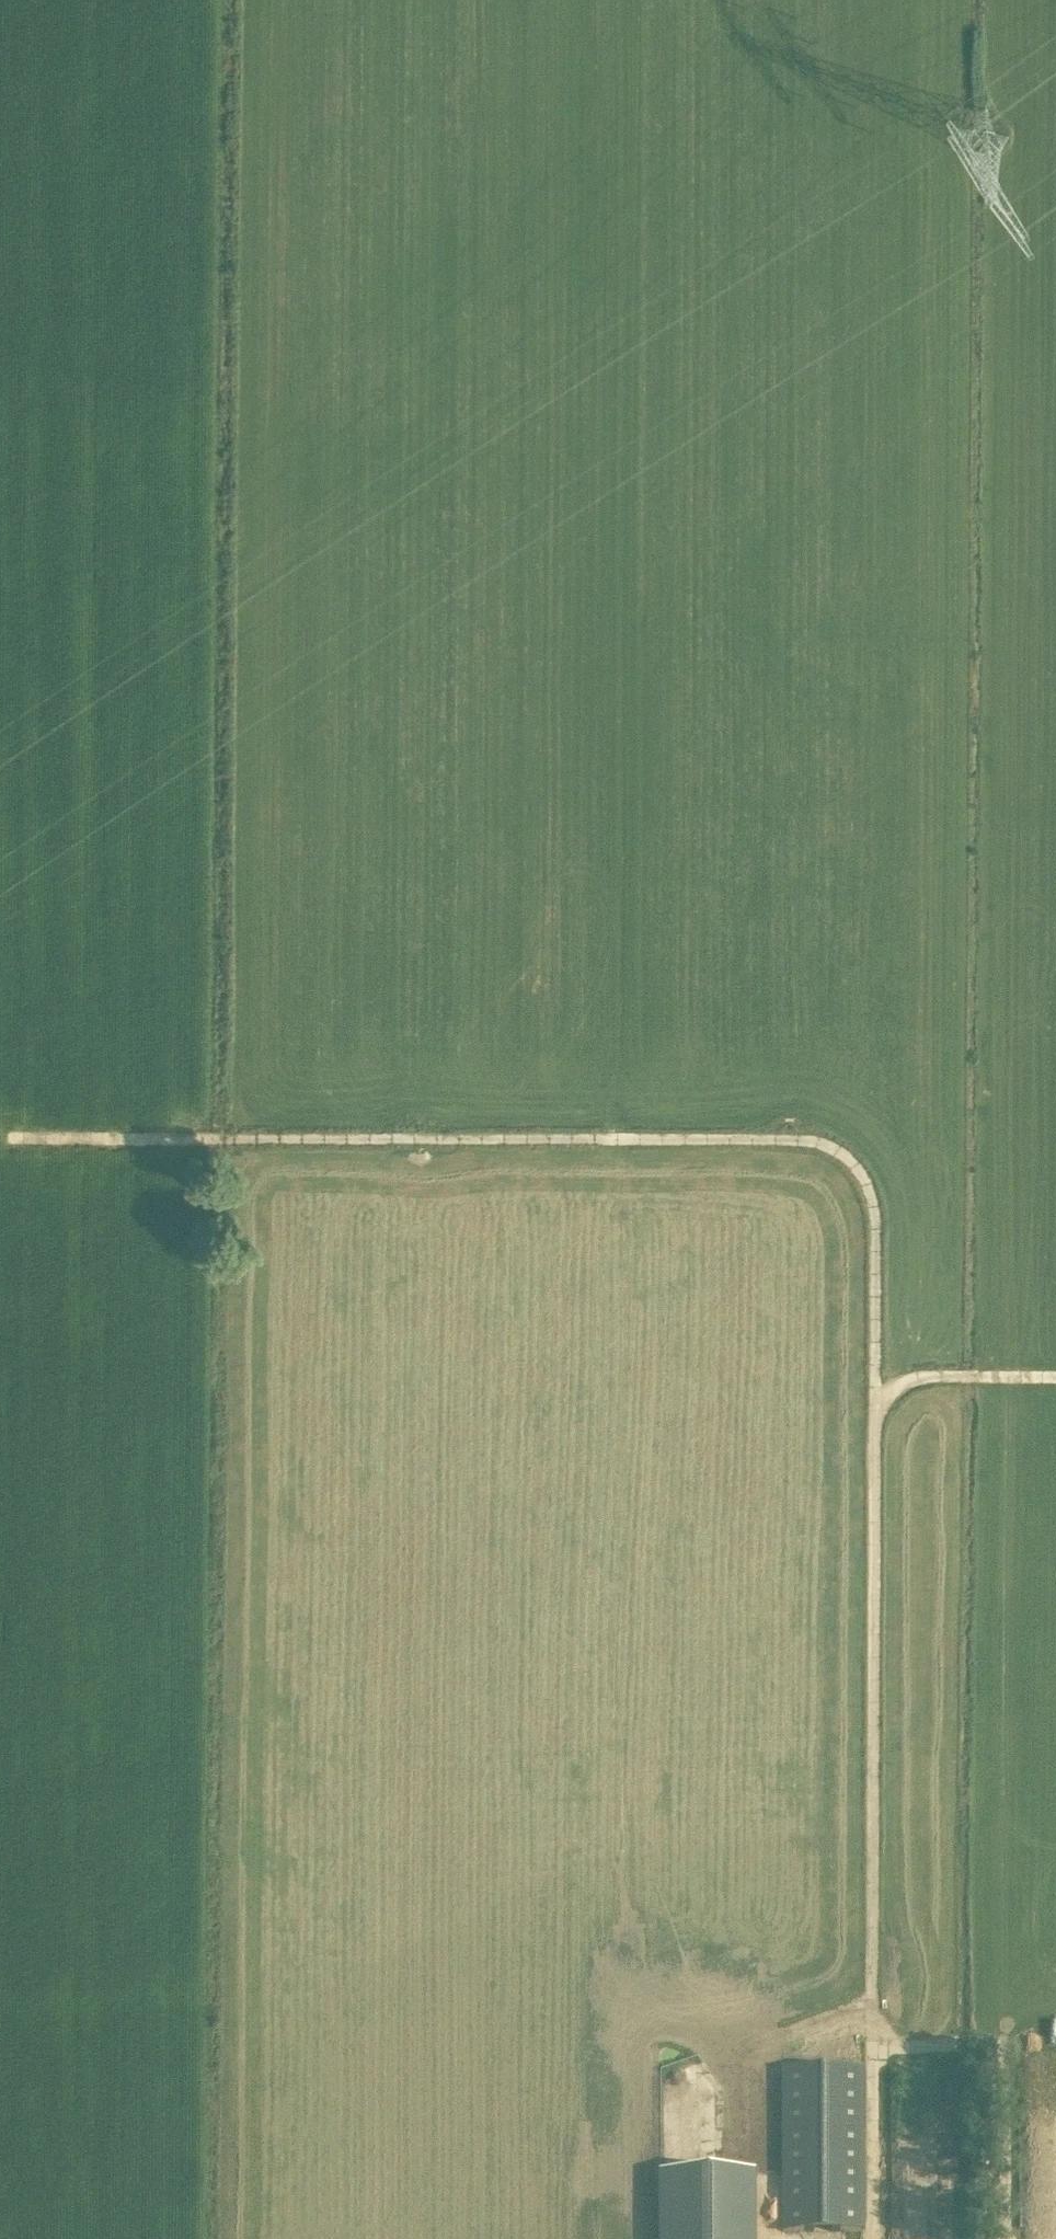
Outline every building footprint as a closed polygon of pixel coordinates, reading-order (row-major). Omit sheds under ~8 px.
[(781,2068),(780,2233),(861,2233),(862,2069),(781,2068)] [(657,2238),(755,2238),(754,2172),(656,2173),(657,2238)]
